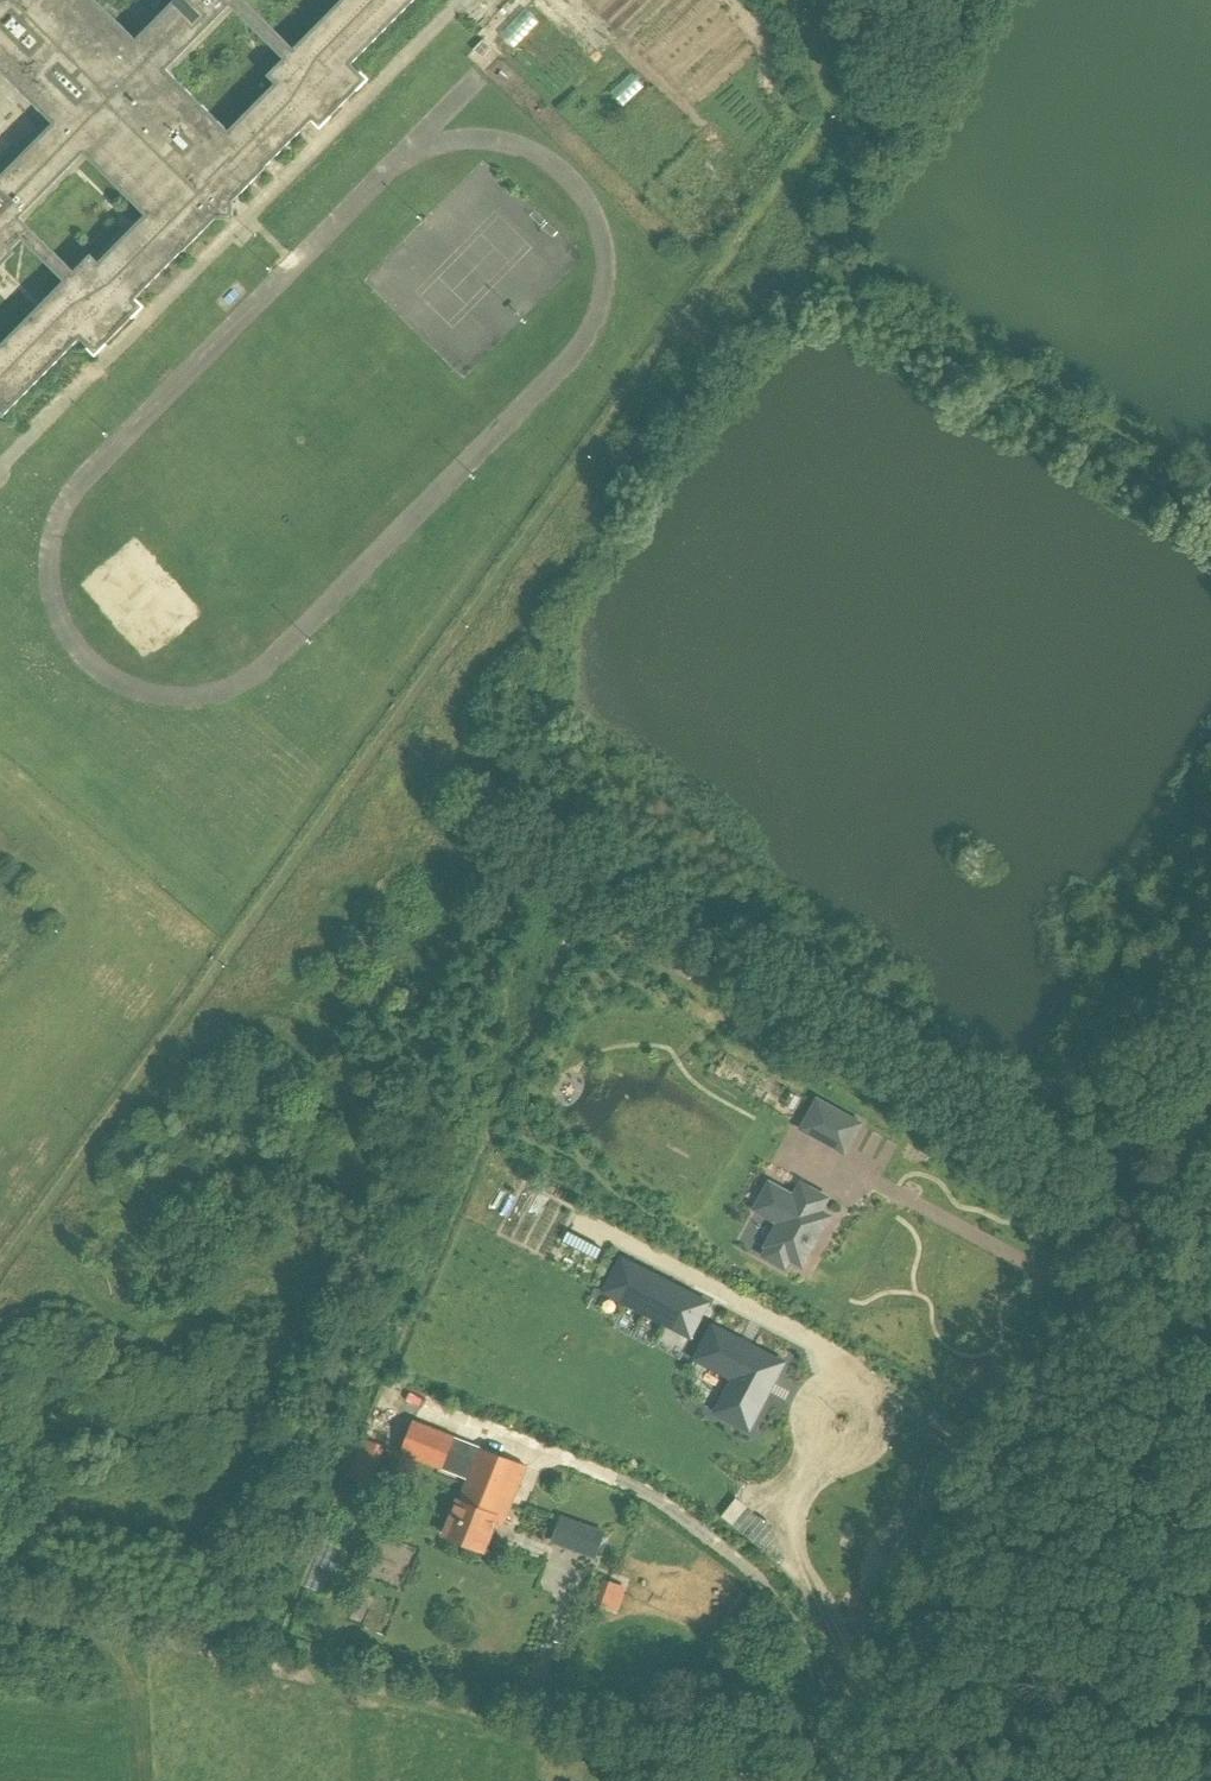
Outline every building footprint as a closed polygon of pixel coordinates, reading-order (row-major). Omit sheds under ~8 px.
[(80,338),(95,353),(141,306),(134,299),(215,218),(233,219),(233,200),(313,119),(320,126),(366,79),(351,64),(414,0),(341,0),(294,48),(245,0),(174,0),(136,39),(97,0),(0,0),(0,71),(53,122),(0,175),(0,268),(16,252),(13,249),(22,240),(63,281),(0,345),(0,415),(2,417),(80,338)] [(474,49),(482,58),(492,48),(483,40),(474,49)] [(0,115),(0,143),(26,143),(26,126),(11,127),(11,115),(0,115)] [(817,1096),(800,1126),(844,1150),(861,1120),(817,1096)] [(798,1195),(769,1179),(753,1209),(777,1223),(770,1235),(774,1237),(770,1245),(772,1246),(768,1254),(784,1263),(788,1257),(802,1265),(826,1222),(824,1221),(826,1217),(818,1213),(828,1196),(807,1184),(805,1188),(802,1187),(798,1195)] [(597,1259),(602,1248),(567,1230),(562,1241),(597,1259)] [(710,1301),(621,1255),(602,1291),(692,1337),(710,1301)] [(731,1377),(714,1411),(751,1430),(786,1361),(712,1322),(693,1358),(731,1377)] [(381,1420),(378,1442),(391,1444),(395,1423),(381,1420)] [(507,1522),(529,1467),(480,1448),(455,1438),(414,1422),(401,1454),(441,1469),(468,1480),(460,1500),(445,1537),(484,1553),(497,1519),(507,1522)] [(595,1559),(605,1530),(561,1514),(551,1543),(595,1559)]
